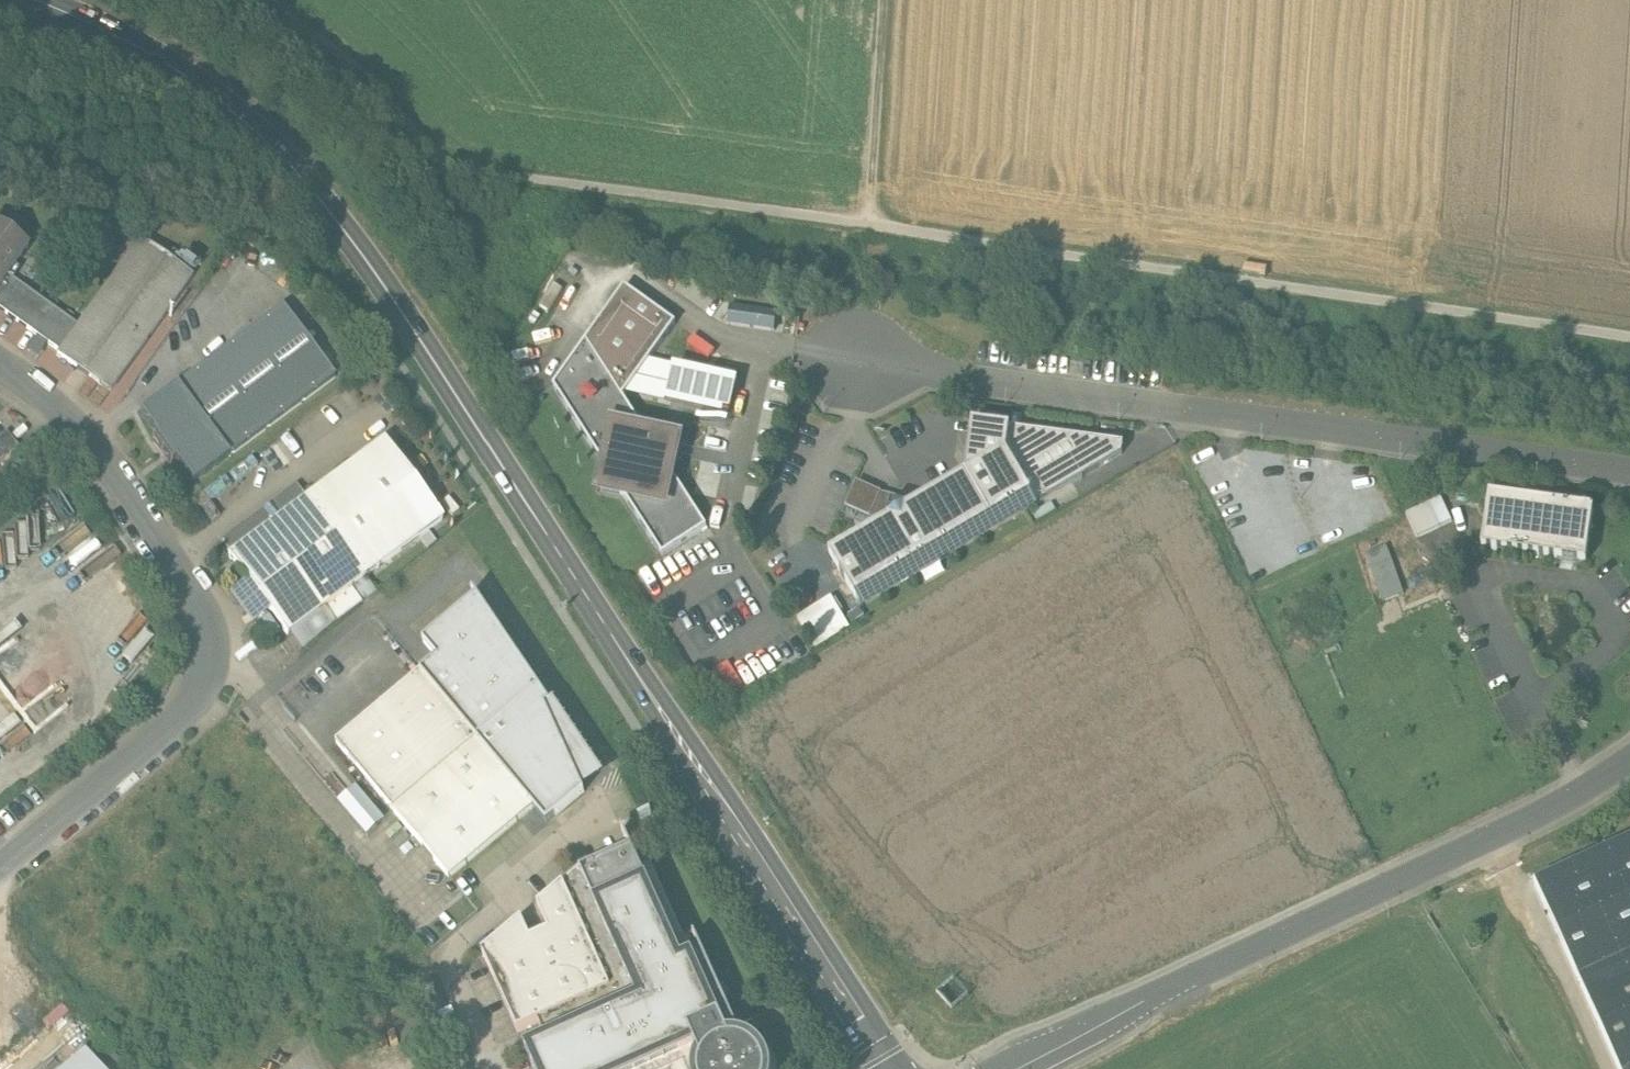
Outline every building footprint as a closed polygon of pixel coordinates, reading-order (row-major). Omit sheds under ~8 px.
[(7,275),(28,247),(0,227),(0,285),(7,275)] [(77,325),(7,275),(0,285),(0,309),(59,351),(57,354),(110,391),(192,277),(139,239),(77,325)] [(676,323),(624,287),(553,386),(605,468),(600,489),(623,494),(662,556),(707,527),(670,471),(677,440),(647,434),(623,397),(676,323)] [(175,385),(228,457),(335,378),(282,306),(175,385)] [(672,372),(666,398),(730,412),(736,386),(672,372)] [(193,483),(228,457),(175,385),(140,412),(157,435),(152,438),(171,464),(176,460),(193,483)] [(888,518),(829,552),(857,600),(1032,498),(1007,457),(1011,427),(972,422),(965,473),(906,507),(891,503),(888,518)] [(1007,457),(1032,498),(1041,500),(1122,453),(1123,443),(1011,427),(1007,457)] [(0,436),(0,464),(6,471),(25,455),(6,431),(0,436)] [(442,520),(384,441),(306,498),(229,555),(228,556),(248,583),(269,611),(287,635),(322,609),(364,577),(442,520)] [(223,545),(229,555),(306,498),(297,486),(223,540),(226,543),(223,545)] [(74,540),(88,532),(61,490),(40,503),(59,534),(68,529),(74,540)] [(1591,510),(1489,496),(1482,547),(1584,562),(1591,510)] [(1428,504),(1406,514),(1416,538),(1439,527),(1428,504)] [(1385,547),(1366,554),(1371,568),(1390,561),(1385,547)] [(1390,561),(1371,568),(1370,569),(1381,601),(1402,594),(1390,561)] [(335,626),(376,593),(364,577),(322,609),(335,626)] [(252,623),(269,611),(248,583),(232,595),(252,623)] [(477,740),(477,741),(540,689),(478,597),(476,599),(423,642),(437,659),(421,673),(477,740)] [(337,743),(393,811),(477,740),(421,673),(337,743)] [(477,740),(393,811),(449,879),(532,809),(546,824),(582,794),(584,793),(582,788),(574,771),(588,761),(549,702),(540,689),(477,741),(477,740)] [(556,697),(549,702),(588,761),(574,771),(582,788),(606,772),(556,697)] [(1538,884),(1625,1068),(1629,1068),(1629,841),(1538,884)] [(684,1063),(686,1068),(764,1068),(763,1065),(761,1060),(759,1056),(757,1053),(755,1050),(751,1047),(747,1045),(743,1043),(695,936),(685,940),(651,865),(641,870),(631,848),(582,871),(580,868),(537,904),(548,930),(530,938),(521,918),(481,951),(517,1030),(538,1020),(547,1039),(525,1048),(534,1068),(671,1068),(684,1063)] [(84,1053),(65,1068),(97,1068),(84,1053)]
